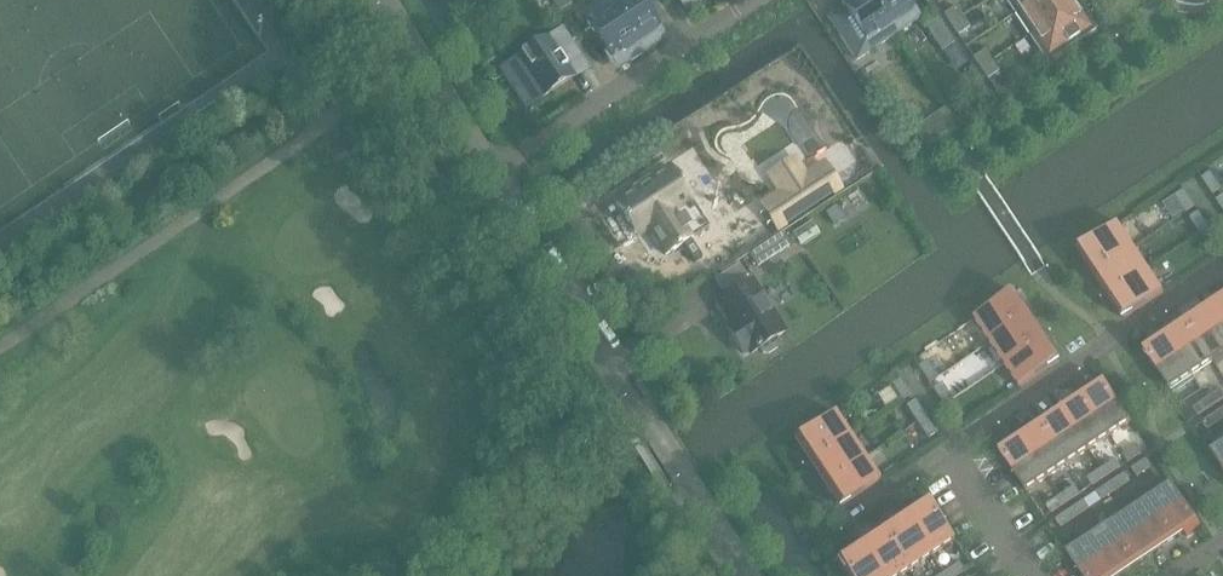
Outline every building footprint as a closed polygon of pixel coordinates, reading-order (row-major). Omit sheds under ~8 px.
[(569,0),(551,0),(560,13),(572,5),(569,0)] [(605,0),(609,5),(586,21),(614,63),(626,55),(631,62),(643,54),(638,47),(609,5),(605,0)] [(609,5),(638,47),(643,54),(638,47),(662,31),(641,0),(605,0),(609,5)] [(873,0),(842,0),(840,1),(873,50),(897,35),(873,0)] [(909,0),(873,0),(897,35),(921,19),(909,0)] [(1037,0),(1011,0),(1019,12),(1037,0)] [(1076,6),(1072,0),(1037,0),(1019,12),(1033,34),(1076,6)] [(1066,51),(1097,30),(1086,13),(1082,16),(1076,6),(1033,34),(1048,56),(1063,46),(1066,51)] [(963,18),(956,7),(944,15),(951,26),(963,18)] [(968,64),(937,18),(925,26),(956,72),(968,64)] [(970,28),(963,18),(951,26),(958,36),(970,28)] [(571,72),(584,64),(562,31),(549,39),(526,55),(529,60),(506,75),(528,108),(551,93),(575,77),(571,72)] [(980,69),(992,61),(985,51),(973,59),(980,69)] [(999,72),(992,61),(980,69),(987,80),(999,72)] [(692,201),(671,169),(653,181),(650,177),(633,188),(635,192),(617,204),(635,233),(638,237),(639,236),(636,232),(646,226),(666,256),(692,239),(675,213),(692,201)] [(1222,190),(1211,173),(1202,179),(1213,196),(1222,190)] [(818,183),(797,196),(807,211),(827,198),(818,183)] [(1196,207),(1185,191),(1176,197),(1187,213),(1196,207)] [(836,207),(826,214),(834,225),(844,219),(836,207)] [(1210,229),(1199,213),(1190,219),(1201,234),(1210,229)] [(812,222),(793,234),(801,247),(820,235),(812,222)] [(1095,274),(1134,247),(1120,225),(1080,251),(1095,274)] [(1221,246),(1210,229),(1201,234),(1212,251),(1221,246)] [(758,267),(789,247),(781,235),(750,255),(758,267)] [(1109,296),(1149,269),(1134,247),(1095,274),(1109,296)] [(722,294),(746,278),(738,266),(714,281),(722,294)] [(1124,319),(1164,292),(1149,269),(1109,296),(1124,319)] [(783,333),(751,284),(720,305),(737,333),(732,337),(743,354),(749,349),(752,355),(759,350),(763,355),(769,356),(777,350),(778,344),(774,338),(783,333)] [(990,343),(1030,317),(1015,294),(975,321),(990,343)] [(1207,310),(1222,332),(1222,300),(1207,310)] [(1207,310),(1187,323),(1214,362),(1222,356),(1222,332),(1207,310)] [(1005,366),(1044,338),(1030,317),(990,343),(1005,366)] [(1214,362),(1187,323),(1167,337),(1193,376),(1214,362)] [(1193,376),(1167,337),(1158,343),(1155,338),(1141,347),(1171,391),(1193,376)] [(1020,388),(1060,362),(1044,338),(1005,366),(1020,388)] [(947,372),(936,356),(918,368),(929,384),(947,372)] [(1132,422),(1119,403),(1102,378),(1089,387),(1092,392),(1083,398),(1110,437),(1132,422)] [(912,396),(901,379),(892,385),(903,402),(912,396)] [(952,400),(942,384),(933,390),(944,406),(952,400)] [(1222,401),(1222,392),(1222,390),(1208,400),(1213,408),(1222,401)] [(1110,437),(1083,398),(1063,411),(1090,451),(1110,437)] [(963,417),(952,400),(944,406),(955,423),(963,417)] [(1213,408),(1208,400),(1194,409),(1199,417),(1213,408)] [(917,424),(926,418),(915,401),(906,407),(917,424)] [(1090,451),(1063,411),(1043,425),(1068,465),(1090,451)] [(812,465),(851,438),(835,413),(795,440),(812,465)] [(1208,431),(1222,422),(1217,414),(1203,423),(1208,431)] [(937,434),(926,418),(917,424),(928,440),(937,434)] [(1068,465),(1043,425),(1022,439),(1048,478),(1068,465)] [(826,486),(866,459),(851,438),(812,465),(826,486)] [(1048,478),(1022,439),(1001,453),(1027,492),(1048,478)] [(1211,452),(1222,470),(1222,444),(1211,452)] [(1128,464),(1142,454),(1137,446),(1123,456),(1128,464)] [(840,508),(880,481),(866,459),(826,486),(840,508)] [(1107,477),(1122,468),(1116,460),(1102,469),(1107,477)] [(1137,478),(1152,468),(1147,460),(1132,470),(1137,478)] [(1093,487),(1107,477),(1102,469),(1088,479),(1093,487)] [(1131,482),(1126,474),(1111,484),(1117,492),(1131,482)] [(1117,492),(1111,484),(1097,493),(1102,501),(1117,492)] [(1202,528),(1185,502),(1172,484),(1152,497),(1178,536),(1185,532),(1188,537),(1202,528)] [(1066,505),(1080,495),(1075,487),(1061,497),(1066,505)] [(1066,505),(1061,497),(1047,506),(1052,514),(1066,505)] [(1178,536),(1152,497),(1131,511),(1158,550),(1178,536)] [(954,542),(927,502),(904,517),(931,557),(954,542)] [(1076,519),(1090,510),(1085,502),(1070,511),(1076,519)] [(1076,519),(1070,511),(1056,520),(1061,528),(1076,519)] [(1158,550),(1131,511),(1110,525),(1137,564),(1158,550)] [(931,557),(904,517),(882,532),(909,571),(931,557)] [(1110,525),(1090,538),(1116,575),(1119,575),(1137,564),(1110,525)] [(882,532),(861,546),(881,575),(902,575),(909,571),(882,532)] [(1090,538),(1067,553),(1082,575),(1116,575),(1090,538)] [(861,546),(838,561),(848,575),(881,575),(861,546)] [(965,572),(959,564),(943,575),(959,575),(965,572)]
